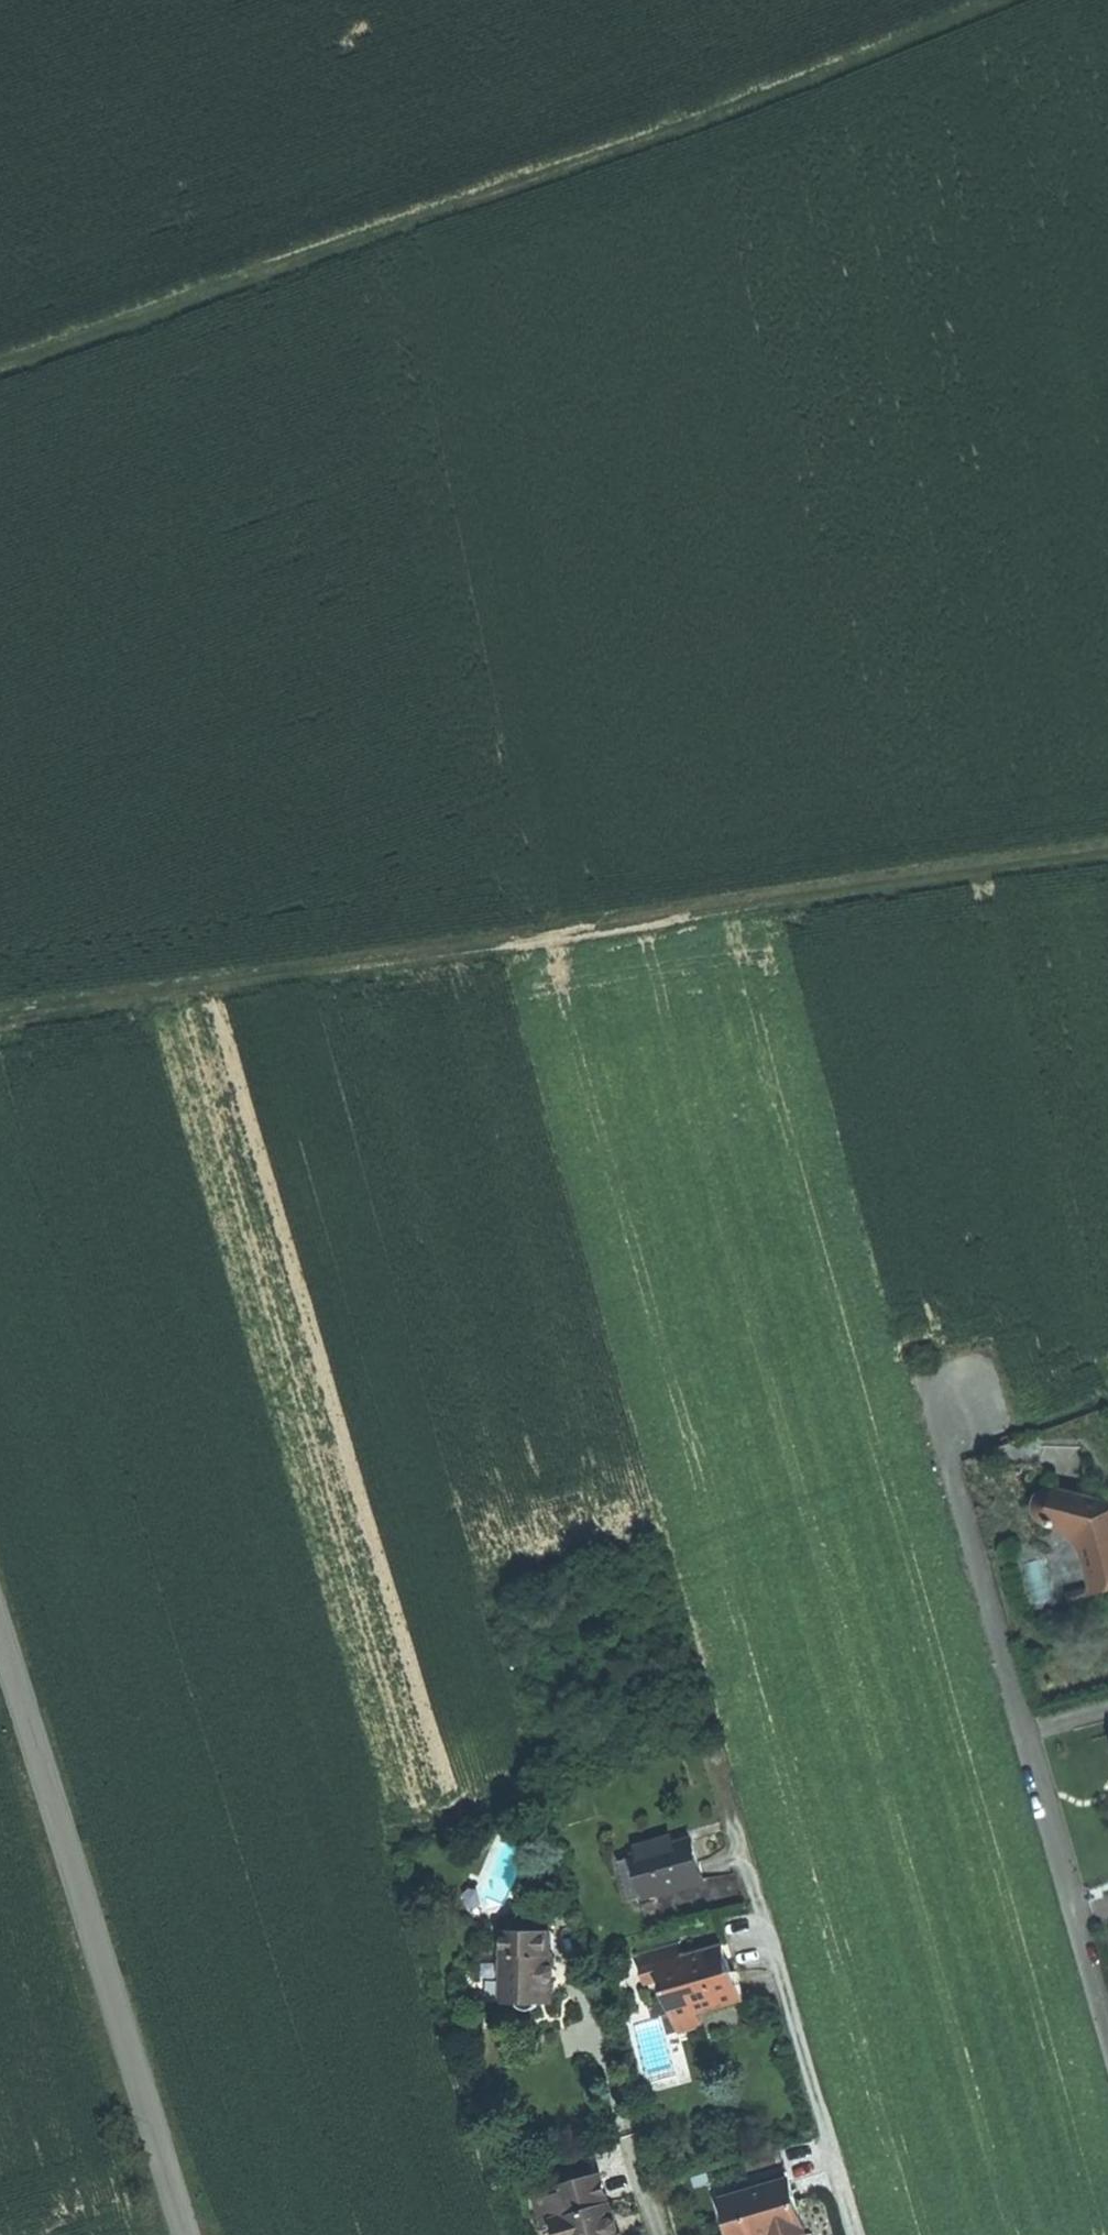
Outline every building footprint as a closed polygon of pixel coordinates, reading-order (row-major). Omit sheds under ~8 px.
[(1107,1589),(1107,1505),(1054,1492),(1037,1495),(1033,1506),(1034,1508),(1033,1512),(1040,1521),(1063,1531),(1074,1539),(1075,1546),(1083,1557),(1087,1572),(1093,1593),(1107,1589)] [(653,1841),(655,1849),(672,1844),(670,1836),(653,1841)] [(672,1844),(655,1849),(632,1856),(644,1896),(687,1883),(700,1879),(689,1839),(672,1844)] [(628,1900),(644,1896),(632,1856),(617,1860),(628,1900)] [(494,1977),(498,1978),(498,2000),(512,2000),(512,2004),(522,2009),(531,2004),(531,2001),(538,2001),(547,2001),(547,1992),(552,1987),(552,1981),(545,1975),(545,1968),(548,1967),(552,1962),(552,1956),(546,1951),(546,1929),(540,1929),(540,1918),(505,1918),(505,1929),(498,1929),(498,1951),(494,1951),(491,1964),(494,1977)] [(642,1983),(658,1978),(654,1964),(677,1958),(673,1944),(634,1955),(642,1983)] [(692,2013),(741,1999),(733,1974),(728,1972),(725,1962),(721,1945),(677,1958),(654,1964),(658,1978),(670,2019),(692,2013)] [(670,2019),(673,2032),(696,2026),(692,2013),(670,2019)] [(615,2232),(608,2229),(606,2222),(610,2216),(608,2209),(604,2207),(599,2191),(594,2173),(553,2184),(555,2191),(529,2198),(536,2223),(545,2221),(549,2234),(616,2234),(615,2232)] [(792,2209),(783,2180),(718,2200),(729,2234),(800,2234),(792,2209)]
